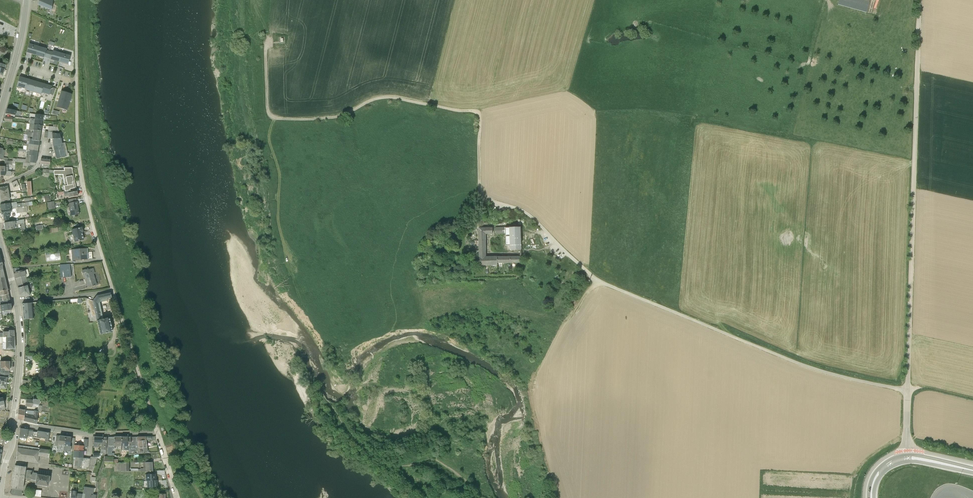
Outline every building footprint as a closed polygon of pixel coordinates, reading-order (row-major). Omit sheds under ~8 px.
[(37,5),(51,11),(52,0),(51,0),(38,0),(37,5)] [(870,0),(839,0),(838,4),(868,11),(870,0)] [(35,56),(38,47),(29,44),(26,53),(35,56)] [(46,49),(38,47),(35,56),(43,58),(44,58),(47,59),(48,53),(49,52),(47,51),(46,51),(45,50),(46,49)] [(52,52),(49,52),(48,53),(47,59),(50,60),(58,62),(61,53),(52,51),(52,52)] [(61,53),(58,62),(67,65),(70,56),(61,53)] [(25,89),(28,79),(19,77),(16,87),(25,89)] [(28,79),(25,89),(24,90),(33,93),(36,82),(28,79)] [(36,82),(33,93),(40,95),(41,93),(43,84),(39,82),(36,82)] [(43,84),(41,93),(49,95),(49,94),(52,95),(54,89),(51,88),(52,86),(43,84)] [(57,102),(56,108),(57,108),(59,109),(66,111),(71,95),(64,93),(62,92),(61,92),(59,97),(60,98),(60,99),(61,99),(62,100),(61,102),(59,101),(59,102),(57,102)] [(52,133),(52,134),(59,134),(57,128),(57,126),(53,125),(53,127),(48,127),(47,132),(52,133)] [(32,133),(31,140),(31,141),(39,142),(40,131),(33,131),(32,133)] [(51,134),(52,139),(52,146),(53,146),(62,144),(59,134),(52,134),(51,134)] [(26,152),(29,153),(29,151),(27,151),(28,146),(29,139),(27,139),(27,142),(26,144),(24,144),(24,146),(23,146),(22,150),(18,149),(17,151),(18,151),(26,152)] [(62,144),(53,146),(55,157),(56,159),(62,158),(65,157),(64,154),(63,148),(62,144)] [(29,163),(34,164),(36,164),(36,157),(37,152),(29,151),(29,153),(28,156),(30,156),(29,163)] [(12,161),(15,162),(16,162),(21,162),(20,164),(22,165),(22,169),(27,169),(28,166),(29,166),(29,165),(34,166),(34,164),(29,163),(30,156),(28,156),(29,153),(26,152),(25,160),(17,159),(16,159),(12,158),(12,161)] [(5,167),(5,172),(8,171),(8,167),(8,165),(12,165),(12,164),(15,164),(15,162),(12,161),(7,161),(4,161),(4,167),(5,167)] [(53,170),(54,175),(61,174),(63,174),(65,186),(63,186),(64,190),(64,191),(66,191),(70,190),(69,189),(76,188),(75,185),(73,174),(72,168),(66,168),(63,168),(63,170),(56,170),(53,170)] [(53,170),(50,170),(50,172),(50,173),(50,174),(47,173),(45,173),(45,176),(48,176),(47,178),(49,178),(51,178),(52,181),(53,184),(55,184),(54,179),(54,177),(54,175),(53,170)] [(8,194),(7,188),(7,187),(0,188),(0,195),(8,194)] [(66,191),(64,191),(63,192),(57,193),(57,195),(64,194),(64,196),(67,196),(68,198),(78,196),(77,191),(76,188),(69,189),(70,190),(66,191)] [(0,195),(0,200),(0,201),(0,202),(10,201),(9,199),(8,194),(0,195)] [(76,202),(68,203),(70,216),(79,215),(77,202),(76,202)] [(10,209),(0,211),(1,216),(2,216),(3,221),(8,220),(7,217),(9,216),(9,214),(10,214),(10,209)] [(14,225),(15,229),(19,228),(20,231),(25,230),(24,223),(27,223),(27,219),(24,220),(18,221),(15,221),(15,225),(14,225)] [(15,225),(15,221),(3,223),(5,230),(15,229),(14,225),(15,225)] [(76,228),(71,229),(74,242),(83,240),(82,233),(83,232),(82,227),(81,227),(76,228)] [(505,227),(495,228),(495,234),(503,234),(503,237),(505,237),(505,246),(507,246),(507,250),(521,250),(520,227),(505,228),(505,227)] [(479,261),(473,261),(473,266),(497,265),(497,263),(521,263),(521,256),(486,256),(486,234),(492,234),(492,228),(490,228),(479,229),(479,261)] [(87,249),(70,250),(71,261),(88,260),(87,249)] [(69,264),(59,265),(60,278),(71,277),(69,264)] [(87,269),(81,271),(82,276),(83,276),(87,288),(97,285),(93,274),(94,274),(93,268),(90,269),(88,270),(87,269)] [(19,271),(13,273),(13,274),(15,278),(25,276),(24,271),(24,270),(19,271)] [(25,276),(15,278),(17,288),(27,285),(28,285),(26,277),(25,276)] [(27,285),(17,288),(19,295),(21,297),(30,296),(27,285)] [(0,303),(10,302),(10,299),(9,296),(7,290),(7,287),(0,289),(0,303)] [(92,301),(95,315),(96,321),(101,320),(98,304),(100,300),(111,298),(110,293),(96,296),(92,301)] [(91,316),(95,315),(92,301),(87,299),(87,298),(88,305),(89,305),(91,316)] [(1,318),(1,311),(11,310),(11,304),(10,302),(0,303),(0,318),(1,318)] [(32,303),(22,304),(23,319),(33,319),(32,303)] [(101,320),(96,321),(99,335),(112,332),(109,318),(101,320)] [(0,337),(0,343),(2,343),(2,350),(10,350),(10,349),(5,349),(5,337),(2,337),(0,337)] [(5,349),(10,349),(14,349),(14,337),(5,337),(5,349)] [(3,368),(4,368),(4,371),(9,371),(9,361),(1,361),(0,361),(0,369),(3,368)] [(22,380),(21,386),(27,387),(27,384),(30,384),(31,379),(28,378),(27,381),(22,380)] [(26,399),(25,407),(32,407),(32,404),(39,405),(39,400),(33,399),(32,400),(26,399)] [(24,414),(17,415),(16,419),(23,421),(27,422),(29,415),(24,414)] [(29,415),(27,422),(36,424),(36,421),(37,416),(33,415),(29,415)] [(19,428),(18,437),(27,439),(28,430),(19,428)] [(50,432),(38,431),(37,441),(49,442),(50,432)] [(113,446),(113,437),(108,437),(107,455),(111,456),(111,453),(111,448),(120,448),(120,446),(113,446)] [(120,437),(120,446),(124,447),(127,447),(129,447),(129,444),(130,444),(130,437),(127,437),(120,437)] [(129,447),(128,453),(128,455),(138,454),(137,448),(137,441),(136,437),(130,437),(130,444),(129,444),(129,447)] [(15,460),(26,462),(38,463),(38,457),(49,458),(50,450),(39,449),(17,445),(15,460)] [(90,459),(87,469),(89,469),(93,470),(97,457),(93,457),(90,457),(90,459)] [(81,458),(80,469),(87,469),(90,459),(83,458),(81,458)] [(144,463),(147,462),(147,460),(143,460),(143,462),(142,462),(143,468),(140,468),(140,469),(137,469),(130,469),(130,471),(140,472),(145,472),(144,463)] [(117,463),(114,463),(114,471),(120,471),(128,471),(128,463),(120,463),(117,463)] [(12,477),(24,479),(25,470),(25,467),(14,465),(12,477)] [(25,470),(24,479),(31,480),(35,481),(36,474),(37,474),(37,473),(33,472),(33,471),(26,470),(26,471),(25,470)] [(36,474),(35,481),(34,485),(48,487),(49,476),(48,476),(37,474),(36,474)] [(11,489),(22,490),(24,479),(12,477),(11,489)] [(84,497),(95,497),(96,495),(93,494),(93,488),(83,487),(82,494),(84,494),(84,497)]
